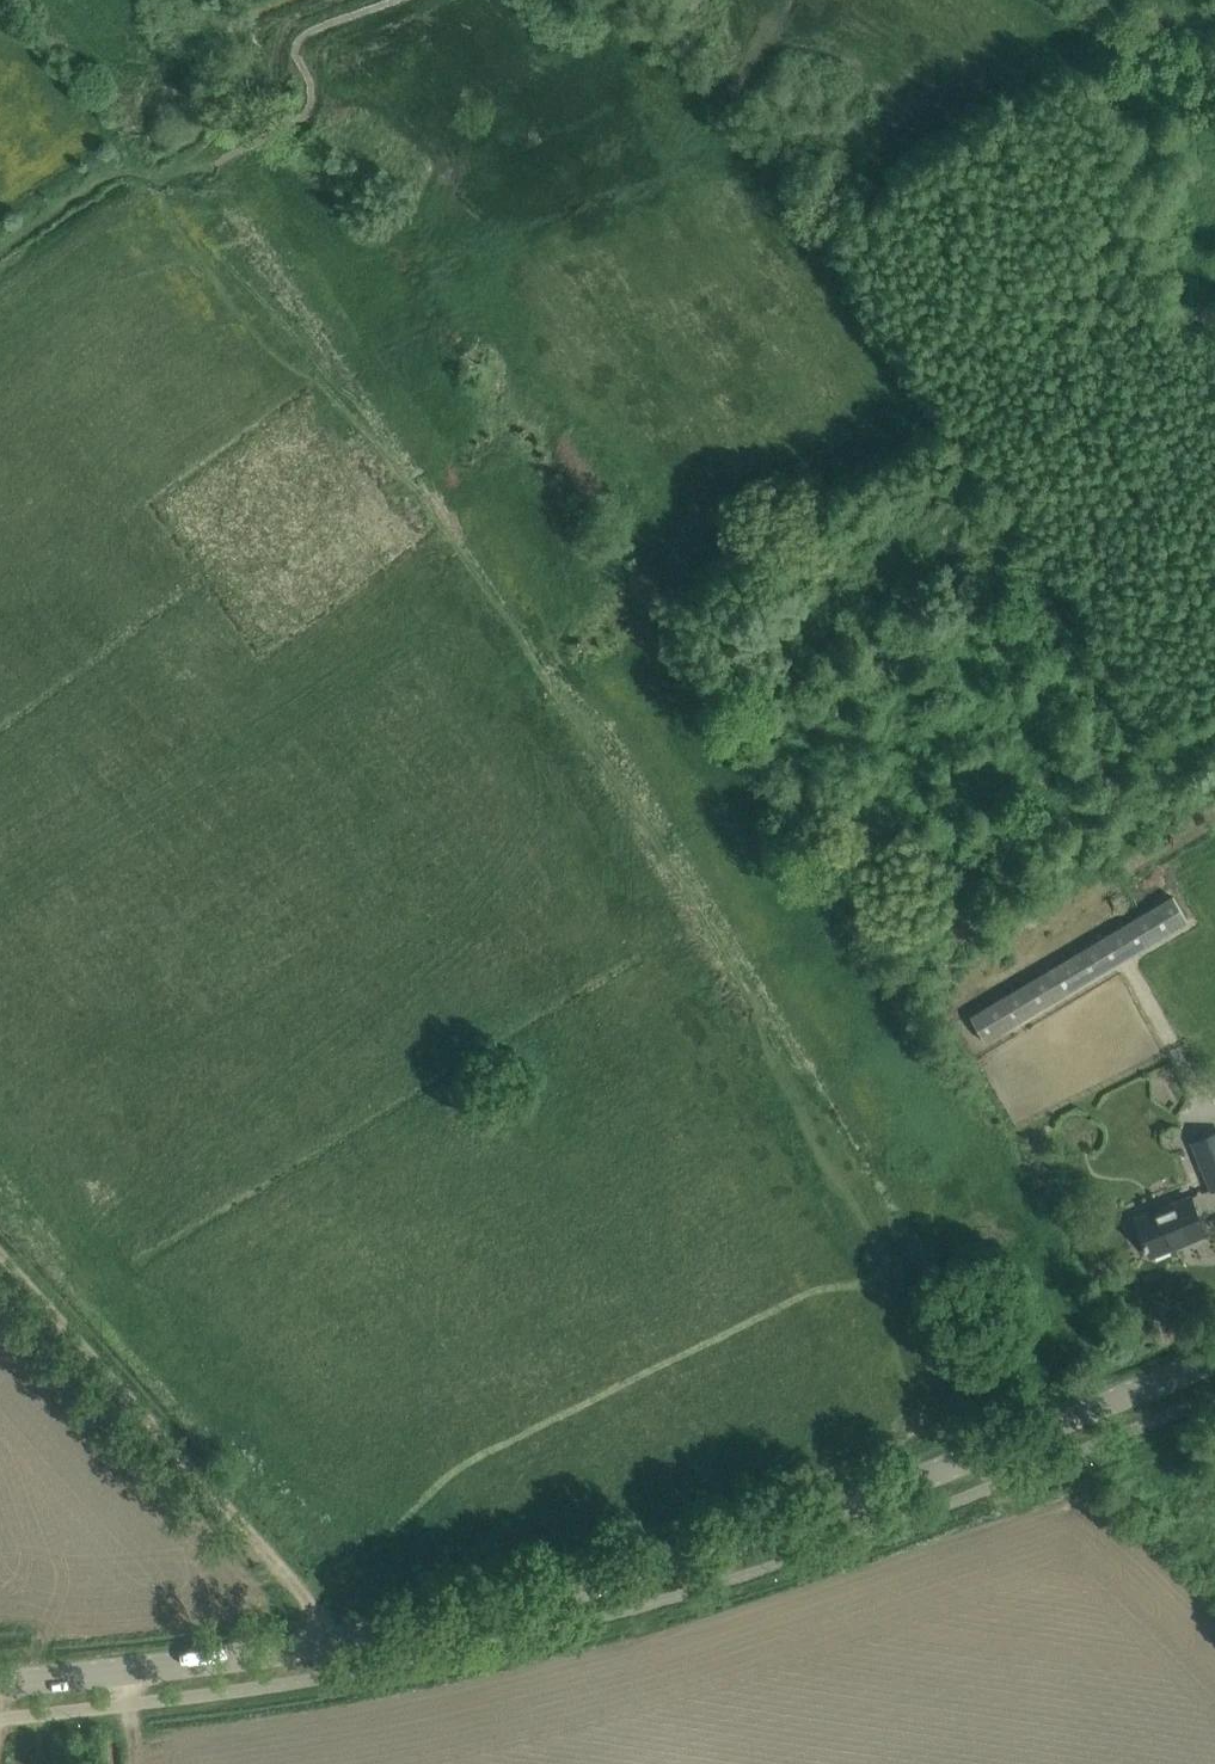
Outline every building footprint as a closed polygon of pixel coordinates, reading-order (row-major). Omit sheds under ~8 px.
[(1188,921),(1172,895),(971,1016),(987,1041),(1188,921)] [(1213,1189),(1214,1188),(1214,1132),(1193,1141),(1213,1189)] [(1202,1231),(1203,1235),(1205,1234),(1196,1211),(1190,1197),(1137,1218),(1146,1241),(1144,1242),(1147,1248),(1149,1247),(1151,1253),(1149,1254),(1150,1256),(1176,1245),(1175,1242),(1202,1231)]
